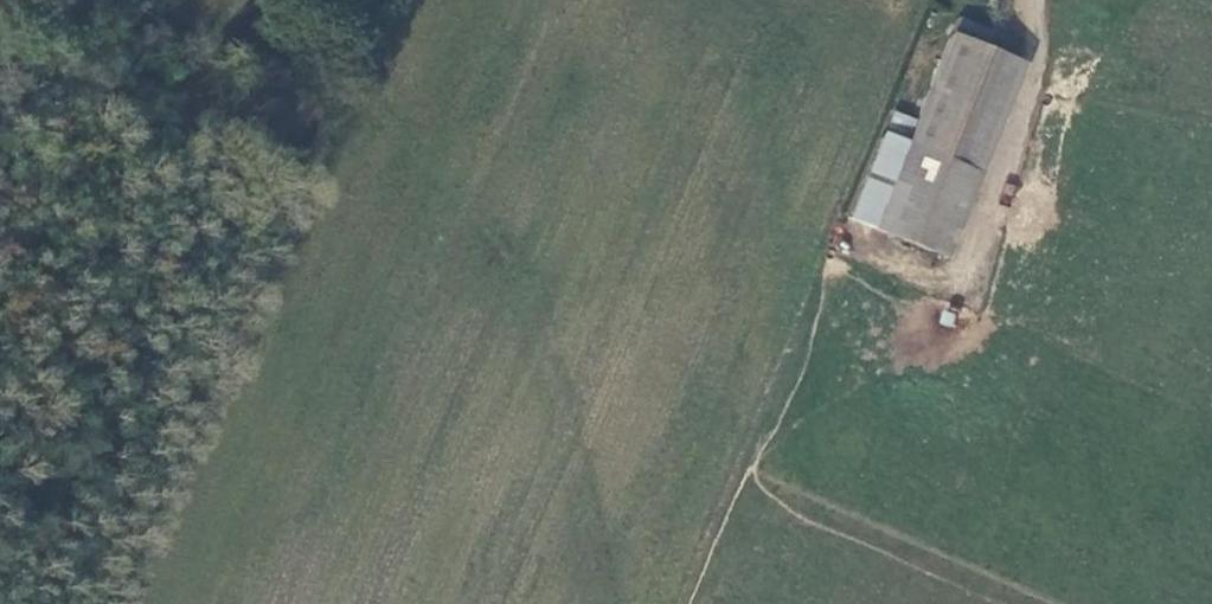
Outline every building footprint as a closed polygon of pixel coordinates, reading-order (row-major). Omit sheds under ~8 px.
[(974,30),(950,21),(898,147),(874,137),(840,220),(934,260),(1015,66),(967,46),(974,30)]
